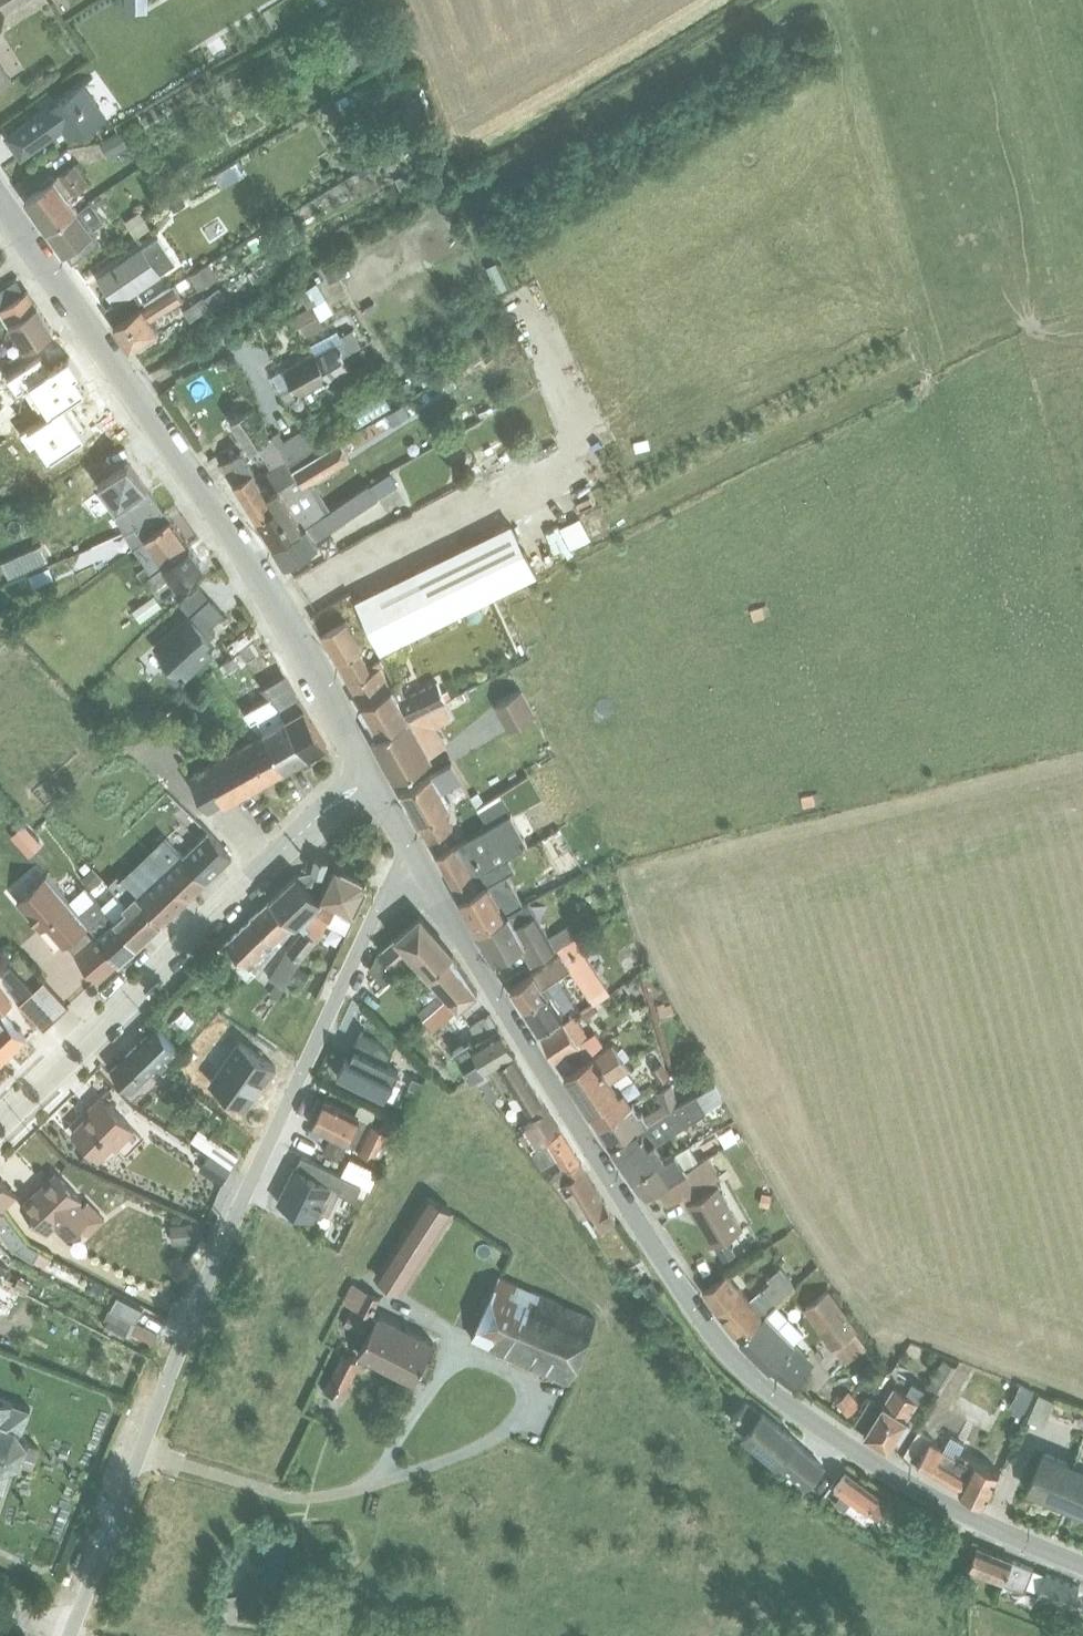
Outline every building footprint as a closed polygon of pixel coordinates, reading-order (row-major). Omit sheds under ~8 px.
[(7,10),(23,0),(1,0),(7,10)] [(125,12),(148,12),(148,0),(125,0),(125,12)] [(12,78),(0,58),(0,85),(12,78)] [(85,83),(10,135),(23,154),(62,126),(69,137),(87,124),(90,128),(108,114),(85,83)] [(151,129),(160,144),(189,128),(181,113),(151,129)] [(121,131),(101,143),(109,156),(129,144),(121,131)] [(236,160),(213,174),(217,181),(222,188),(244,174),(239,166),(236,160)] [(44,185),(26,198),(38,214),(49,229),(78,209),(70,196),(90,181),(76,162),(55,176),(51,172),(40,181),(44,185)] [(78,209),(49,229),(65,252),(73,262),(89,251),(90,251),(100,244),(101,239),(93,228),(104,220),(95,205),(91,201),(78,209)] [(140,210),(125,220),(136,236),(152,226),(140,210)] [(159,236),(99,277),(116,302),(106,309),(115,323),(145,303),(137,291),(176,261),(159,236)] [(340,262),(325,271),(332,282),(347,273),(340,262)] [(210,263),(190,275),(199,290),(219,277),(210,263)] [(308,306),(288,317),(293,327),(301,324),(306,334),(324,325),(321,319),(334,312),(318,281),(299,293),(308,306)] [(145,303),(115,323),(130,347),(159,328),(152,318),(183,299),(175,285),(145,303)] [(205,295),(184,309),(190,319),(226,295),(220,286),(205,296),(205,295)] [(28,290),(0,308),(26,349),(29,347),(54,330),(33,297),(28,290)] [(315,351),(271,374),(287,400),(329,378),(330,380),(350,369),(342,355),(362,345),(353,328),(341,334),(338,328),(310,343),(315,351)] [(36,381),(2,402),(14,428),(38,414),(30,401),(53,385),(56,390),(82,373),(54,330),(29,347),(32,352),(25,357),(37,376),(35,378),(36,381)] [(241,449),(221,461),(243,496),(257,517),(278,504),(264,483),(293,466),(273,434),(253,404),(244,388),(232,396),(241,411),(231,418),(251,448),(258,444),(272,466),(258,474),(241,449)] [(362,421),(392,408),(385,393),(356,407),(362,421)] [(279,429),(273,434),(293,466),(319,451),(305,427),(284,439),(279,429)] [(293,466),(264,483),(278,504),(300,489),(295,482),(328,463),(321,450),(319,451),(293,466)] [(129,462),(103,481),(136,525),(139,528),(165,510),(129,462)] [(325,511),(274,545),(286,564),(320,543),(316,538),(378,496),(377,495),(398,481),(391,470),(370,484),(369,482),(325,511)] [(278,504),(257,517),(274,545),(325,511),(322,507),(317,510),(306,493),(303,495),(300,489),(278,504)] [(145,539),(134,546),(146,563),(153,572),(191,544),(166,509),(165,510),(139,528),(145,539)] [(580,516),(561,526),(571,547),(591,537),(580,516)] [(416,568),(356,597),(362,609),(379,644),(382,650),(441,619),(501,589),(537,571),(513,521),(416,568)] [(136,525),(122,532),(126,538),(133,547),(134,546),(145,539),(139,528),(136,525)] [(153,572),(148,576),(155,586),(170,575),(177,584),(205,564),(191,544),(153,572)] [(146,563),(137,570),(144,578),(148,576),(153,572),(146,563)] [(49,565),(29,574),(34,584),(53,575),(49,565)] [(199,583),(179,602),(188,611),(191,614),(211,596),(199,583)] [(154,594),(134,610),(142,620),(163,605),(154,594)] [(188,611),(153,644),(169,661),(163,668),(178,683),(184,678),(186,680),(215,652),(211,647),(216,642),(210,636),(216,630),(211,625),(225,612),(211,596),(191,614),(188,611)] [(348,618),(322,633),(341,665),(363,701),(393,685),(381,664),(373,669),(363,652),(361,648),(365,646),(364,644),(371,641),(368,636),(361,640),(348,618)] [(226,660),(221,664),(228,674),(241,664),(254,655),(247,647),(252,644),(243,632),(226,644),(233,656),(226,660)] [(285,671),(263,685),(280,702),(309,754),(328,743),(324,737),(285,671)] [(393,685),(363,701),(368,711),(380,731),(411,716),(423,710),(445,699),(456,694),(452,685),(443,689),(438,678),(407,693),(401,681),(397,683),(393,685)] [(263,685),(252,696),(257,702),(254,705),(258,709),(262,706),(275,723),(264,729),(266,733),(286,767),(309,754),(280,702),(263,685)] [(522,687),(495,702),(509,727),(536,712),(522,687)] [(423,710),(411,716),(420,731),(432,752),(447,743),(436,724),(452,716),(445,699),(423,710)] [(380,731),(373,735),(395,776),(434,755),(432,752),(420,731),(411,716),(380,731)] [(249,742),(189,775),(209,810),(215,807),(270,776),(286,767),(266,733),(249,742)] [(451,761),(402,788),(430,838),(455,824),(445,807),(451,803),(443,790),(462,779),(451,761)] [(488,824),(437,853),(438,854),(445,850),(452,863),(455,868),(463,881),(469,892),(507,872),(516,867),(509,854),(528,843),(512,810),(511,811),(502,795),(480,806),(485,815),(489,824),(488,824)] [(24,821),(11,832),(21,845),(29,854),(43,842),(34,832),(24,821)] [(209,830),(183,855),(207,879),(223,863),(233,854),(232,853),(209,829),(209,830)] [(166,869),(137,896),(161,922),(162,923),(207,879),(183,855),(174,845),(166,837),(151,853),(166,869)] [(445,850),(438,854),(449,874),(455,886),(461,897),(469,892),(463,881),(455,868),(452,863),(445,850)] [(312,869),(312,871),(325,874),(329,858),(316,855),(312,869)] [(287,948),(270,977),(277,980),(270,993),(278,998),(280,994),(301,960),(318,939),(324,932),(328,921),(338,904),(355,912),(356,910),(369,884),(367,876),(336,861),(319,896),(296,923),(302,929),(287,948)] [(312,869),(298,873),(313,889),(316,873),(312,871),(312,869)] [(469,892),(461,897),(470,912),(478,927),(524,902),(507,872),(469,892)] [(46,873),(16,900),(40,928),(45,924),(63,945),(67,942),(99,978),(120,960),(69,900),(46,873)] [(277,892),(272,897),(296,923),(319,896),(313,889),(298,873),(288,882),(277,892)] [(117,890),(101,904),(137,944),(161,922),(137,896),(125,882),(117,890)] [(85,886),(69,900),(120,960),(137,944),(101,904),(85,886)] [(524,902),(478,927),(495,958),(523,943),(533,961),(555,947),(535,911),(537,910),(530,899),(524,902)] [(269,900),(219,948),(249,979),(275,949),(295,927),(269,900)] [(338,904),(328,921),(348,932),(356,914),(357,913),(355,912),(338,904)] [(383,948),(382,949),(396,965),(400,962),(407,970),(418,962),(428,974),(429,973),(442,987),(418,1010),(425,1019),(447,1000),(456,1009),(478,989),(454,951),(438,933),(421,915),(385,947),(384,948),(383,948)] [(571,921),(549,933),(556,947),(558,945),(578,933),(571,921)] [(564,954),(511,985),(524,1006),(555,989),(549,980),(561,972),(571,965),(590,995),(592,998),(594,1000),(610,989),(609,987),(583,949),(587,947),(586,945),(594,940),(587,928),(578,933),(558,945),(564,954)] [(371,966),(367,976),(379,990),(397,973),(378,952),(377,955),(376,958),(372,966),(371,966)] [(10,963),(3,970),(20,1002),(45,1029),(57,1018),(69,1006),(44,979),(34,989),(10,963)] [(298,966),(291,978),(303,986),(311,973),(298,966)] [(27,1037),(2,1012),(13,1003),(0,986),(0,1064),(27,1037)] [(555,989),(524,1006),(540,1030),(562,1016),(563,1016),(564,1015),(560,1009),(566,1005),(555,989)] [(447,1000),(425,1019),(433,1027),(456,1009),(447,1000)] [(185,1009),(171,1022),(181,1032),(194,1018),(185,1009)] [(471,1039),(454,1050),(471,1078),(493,1065),(515,1051),(491,1011),(470,1023),(479,1038),(472,1042),(471,1039)] [(577,1013),(566,1020),(588,1056),(576,1064),(565,1071),(581,1096),(600,1124),(633,1100),(625,1087),(620,1090),(612,1078),(615,1076),(629,1068),(631,1067),(612,1039),(606,1044),(596,1029),(590,1033),(577,1013)] [(565,1021),(542,1035),(556,1058),(568,1051),(576,1064),(588,1056),(566,1020),(565,1021)] [(157,1025),(112,1069),(133,1090),(157,1066),(162,1072),(167,1066),(181,1053),(157,1025)] [(360,1029),(352,1046),(355,1048),(386,1062),(392,1049),(382,1040),(360,1029)] [(347,1055),(338,1074),(385,1097),(399,1069),(386,1062),(355,1048),(351,1057),(347,1055)] [(515,1051),(493,1065),(504,1086),(513,1081),(517,1090),(519,1089),(536,1115),(549,1107),(515,1051)] [(663,1059),(651,1067),(660,1081),(672,1073),(663,1059)] [(169,1068),(164,1073),(173,1080),(170,1085),(218,1127),(226,1117),(169,1068)] [(633,1100),(600,1124),(612,1142),(679,1102),(673,1081),(658,1090),(661,1101),(644,1110),(642,1108),(640,1110),(635,1102),(633,1100)] [(679,1102),(612,1142),(634,1175),(666,1155),(657,1140),(707,1110),(706,1108),(723,1097),(715,1082),(693,1094),(679,1102)] [(93,1109),(73,1130),(101,1158),(114,1145),(117,1148),(136,1128),(101,1094),(100,1095),(90,1106),(93,1109)] [(314,1123),(313,1125),(331,1134),(324,1149),(340,1157),(347,1142),(380,1160),(392,1131),(326,1098),(325,1100),(330,1103),(319,1125),(314,1123)] [(325,1100),(314,1123),(319,1125),(330,1103),(325,1100)] [(526,1130),(519,1134),(530,1148),(532,1146),(562,1126),(549,1107),(536,1115),(522,1125),(526,1130)] [(733,1120),(714,1130),(722,1144),(740,1133),(733,1120)] [(562,1126),(532,1146),(543,1163),(557,1154),(565,1167),(581,1157),(562,1126)] [(198,1129),(191,1140),(232,1166),(239,1155),(198,1129)] [(690,1140),(676,1149),(687,1167),(702,1158),(690,1140)] [(666,1155),(634,1175),(645,1192),(687,1167),(676,1149),(666,1155)] [(302,1153),(296,1165),(342,1188),(341,1191),(361,1201),(369,1185),(347,1174),(302,1153)] [(209,1154),(200,1167),(223,1182),(232,1169),(209,1154)] [(687,1167),(645,1192),(646,1194),(659,1186),(668,1201),(684,1191),(712,1241),(743,1223),(716,1176),(720,1173),(709,1154),(702,1158),(687,1167)] [(565,1167),(551,1176),(578,1211),(587,1205),(600,1226),(617,1215),(581,1157),(565,1167)] [(296,1165),(279,1201),(314,1218),(319,1208),(329,1213),(341,1191),(342,1188),(296,1165)] [(37,1189),(21,1204),(48,1231),(55,1225),(68,1238),(79,1226),(90,1234),(106,1217),(89,1199),(84,1203),(81,1200),(84,1198),(60,1173),(59,1174),(40,1192),(37,1189)] [(2,1211),(17,1194),(0,1176),(0,1208),(2,1211)] [(426,1193),(377,1274),(402,1292),(453,1210),(426,1193)] [(14,1249),(16,1248),(45,1263),(50,1254),(39,1248),(29,1242),(2,1211),(0,1208),(0,1229),(14,1249)] [(193,1221),(171,1223),(173,1243),(195,1241),(193,1221)] [(2,1277),(9,1266),(0,1261),(0,1276),(2,1277)] [(728,1270),(703,1286),(717,1307),(741,1335),(767,1310),(778,1300),(792,1286),(796,1283),(781,1264),(768,1275),(771,1278),(749,1296),(728,1270)] [(501,1275),(471,1337),(569,1381),(597,1317),(501,1275)] [(10,1292),(14,1283),(2,1277),(0,1276),(0,1287),(10,1292)] [(352,1281),(342,1299),(360,1307),(369,1289),(352,1281)] [(831,1287),(804,1306),(832,1347),(834,1345),(855,1330),(856,1329),(858,1327),(831,1287)] [(369,1289),(360,1307),(372,1313),(381,1295),(369,1289)] [(656,1294),(650,1299),(658,1312),(664,1308),(670,1304),(661,1291),(656,1294)] [(117,1294),(110,1309),(135,1322),(143,1307),(117,1294)] [(778,1300),(767,1310),(794,1338),(805,1328),(778,1300)] [(109,1319),(104,1326),(125,1336),(126,1335),(134,1340),(136,1336),(153,1345),(158,1334),(135,1322),(110,1309),(109,1308),(105,1317),(109,1319)] [(351,1309),(343,1323),(363,1332),(370,1317),(351,1309)] [(767,1310),(741,1335),(770,1365),(792,1383),(813,1357),(796,1340),(794,1338),(767,1310)] [(379,1312),(358,1353),(368,1358),(414,1382),(418,1373),(429,1378),(437,1361),(427,1355),(434,1340),(379,1312)] [(855,1330),(834,1345),(846,1361),(865,1347),(868,1345),(855,1330)] [(343,1350),(325,1387),(344,1396),(362,1359),(343,1350)] [(944,1357),(928,1383),(940,1391),(956,1365),(944,1357)] [(866,1428),(865,1430),(888,1445),(897,1431),(900,1433),(911,1415),(908,1414),(924,1386),(912,1379),(906,1391),(894,1383),(884,1400),(866,1428)] [(1020,1383),(1010,1404),(1014,1406),(1011,1411),(1022,1416),(1033,1393),(1035,1389),(1020,1383)] [(842,1393),(836,1398),(848,1412),(861,1401),(855,1395),(849,1388),(842,1393)] [(869,1396),(855,1421),(856,1422),(866,1428),(884,1400),(875,1394),(874,1394),(871,1392),(869,1396)] [(1038,1395),(1028,1418),(1044,1425),(1055,1401),(1055,1400),(1039,1393),(1038,1395)] [(4,1489),(12,1464),(23,1461),(33,1465),(40,1443),(30,1439),(22,1431),(31,1407),(0,1396),(0,1488),(4,1489)] [(747,1397),(731,1416),(744,1429),(742,1431),(778,1462),(779,1459),(806,1484),(825,1463),(797,1439),(798,1437),(763,1407),(761,1409),(747,1397)] [(947,1435),(943,1445),(957,1454),(959,1449),(963,1441),(965,1438),(950,1430),(947,1435)] [(932,1439),(918,1463),(960,1487),(985,1500),(986,1499),(1000,1470),(959,1449),(957,1454),(943,1445),(932,1439)] [(1028,1487),(1082,1510),(1082,1465),(1044,1449),(1028,1487)] [(847,1467),(835,1482),(842,1488),(835,1498),(846,1506),(852,1498),(876,1515),(888,1498),(847,1467)] [(978,1542),(969,1564),(1025,1587),(1027,1583),(1040,1588),(1038,1591),(1071,1604),(1080,1583),(999,1550),(992,1548),(978,1542)] [(948,1559),(947,1561),(949,1562),(963,1567),(968,1554),(952,1548),(948,1559)]
